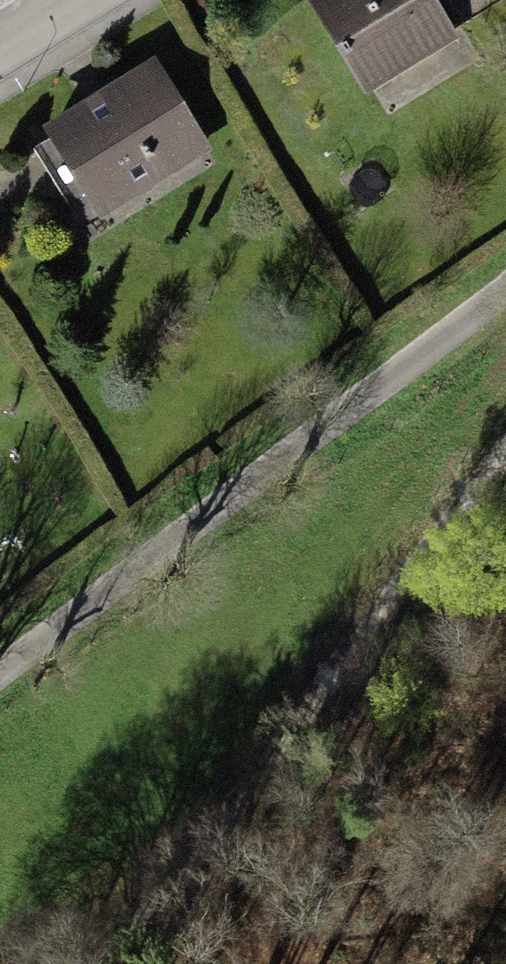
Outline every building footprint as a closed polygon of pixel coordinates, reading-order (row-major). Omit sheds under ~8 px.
[(308,15),(365,97),(440,45),(408,0),(329,0),(308,15)] [(143,79),(37,143),(88,228),(194,164),(143,79)]
